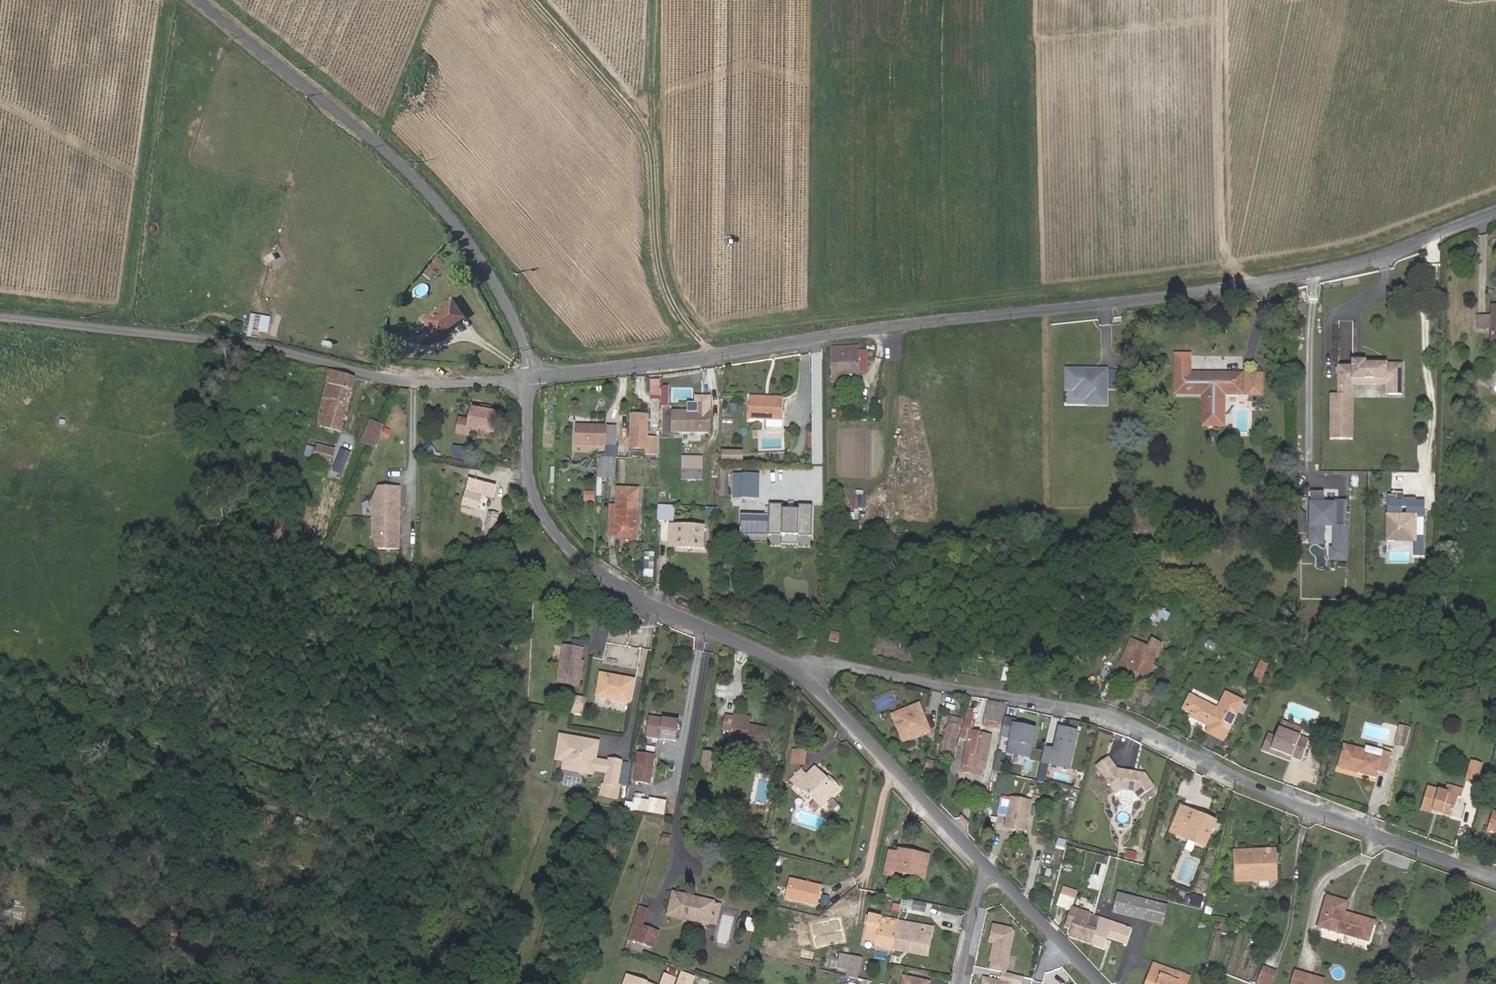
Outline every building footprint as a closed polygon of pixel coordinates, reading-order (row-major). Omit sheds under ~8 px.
[(423,320),(435,338),(462,319),(450,302),(423,320)] [(257,339),(261,317),(254,315),(249,338),(257,339)] [(859,347),(831,348),(831,374),(859,373),(859,347)] [(1241,394),(1241,374),(1189,374),(1190,355),(1176,355),(1176,393),(1204,394),(1204,426),(1223,426),(1223,394),(1241,394)] [(1353,388),(1354,384),(1354,378),(1383,379),(1382,384),(1382,385),(1385,385),(1385,394),(1400,395),(1400,374),(1397,374),(1397,364),(1366,363),(1366,361),(1353,361),(1353,366),(1339,366),(1338,387),(1338,394),(1329,394),(1329,435),(1352,436),(1353,388)] [(1106,372),(1066,372),(1066,393),(1074,393),(1074,400),(1087,400),(1087,407),(1106,407),(1106,372)] [(356,379),(331,373),(318,426),(341,433),(356,379)] [(1260,375),(1246,375),(1245,394),(1259,394),(1260,375)] [(659,399),(659,381),(650,381),(649,395),(659,399)] [(767,420),(767,398),(749,398),(749,420),(767,420)] [(782,398),(767,398),(767,420),(782,420),(782,398)] [(730,403),(729,412),(737,413),(738,403),(730,403)] [(480,413),(472,412),(470,424),(460,422),(457,436),(468,438),(469,431),(494,436),(498,417),(489,415),(480,413)] [(674,413),(674,432),(709,433),(709,414),(674,413)] [(630,449),(647,449),(647,437),(647,420),(631,420),(630,449)] [(782,420),(767,420),(767,428),(781,428),(782,420)] [(362,444),(375,450),(385,428),(370,422),(362,444)] [(578,445),(605,446),(615,446),(615,427),(579,426),(578,445)] [(647,437),(647,449),(647,454),(656,455),(656,437),(647,437)] [(313,458),(315,448),(306,446),(304,456),(313,458)] [(605,446),(604,459),(614,459),(615,446),(605,446)] [(333,456),(334,452),(319,447),(318,451),(333,456)] [(333,456),(318,451),(315,459),(330,464),(333,456)] [(742,464),(742,452),(721,451),(721,463),(742,464)] [(604,459),(597,458),(595,496),(601,496),(601,478),(615,479),(615,459),(614,459),(604,459)] [(682,458),(682,471),(702,472),(702,458),(682,458)] [(372,466),(370,477),(377,478),(379,467),(372,466)] [(702,472),(682,471),(682,479),(702,480),(702,472)] [(757,500),(758,476),(734,475),(733,499),(757,500)] [(470,481),(463,507),(480,512),(484,499),(494,501),(497,488),(470,481)] [(616,538),(635,538),(637,489),(617,488),(617,506),(616,538)] [(399,552),(401,490),(379,490),(373,502),(372,537),(378,551),(399,552)] [(594,501),(595,492),(585,492),(585,501),(594,501)] [(1426,556),(1427,495),(1388,495),(1388,540),(1416,540),(1416,556),(1426,556)] [(1349,501),(1309,501),(1308,545),(1324,545),(1324,526),(1334,526),(1333,547),(1329,547),(1329,561),(1348,561),(1349,501)] [(658,506),(657,518),(671,519),(671,506),(658,506)] [(788,538),(788,513),(785,513),(785,508),(772,508),(772,538),(786,538),(788,538)] [(815,538),(814,508),(801,508),(801,513),(788,513),(788,538),(801,538),(815,538)] [(485,541),(493,542),(498,515),(491,513),(485,541)] [(702,549),(703,528),(671,525),(670,547),(702,549)] [(801,549),(801,538),(788,538),(786,538),(786,549),(801,549)] [(645,551),(643,570),(652,570),(654,552),(645,551)] [(854,568),(852,560),(846,561),(847,569),(854,568)] [(1168,603),(1161,599),(1152,618),(1160,621),(1168,603)] [(830,631),(828,641),(838,643),(840,633),(830,631)] [(1129,668),(1141,644),(1132,640),(1120,664),(1129,668)] [(1138,672),(1149,648),(1141,644),(1129,668),(1138,672)] [(556,646),(552,658),(558,660),(562,647),(556,646)] [(579,688),(582,672),(580,669),(583,652),(565,648),(559,684),(579,688)] [(1158,652),(1149,648),(1138,672),(1144,675),(1147,667),(1150,668),(1158,652)] [(1253,679),(1262,684),(1269,666),(1260,662),(1253,679)] [(1002,681),(1010,682),(1012,671),(1004,670),(1002,681)] [(598,698),(630,704),(634,683),(616,679),(616,682),(601,679),(598,698)] [(1217,710),(1199,701),(1191,697),(1184,711),(1192,715),(1191,719),(1211,728),(1208,734),(1224,741),(1244,702),(1225,693),(1217,710)] [(583,714),(586,697),(576,695),(573,712),(583,714)] [(901,734),(906,737),(926,730),(929,724),(922,703),(918,701),(896,709),(893,714),(901,734)] [(984,726),(992,728),(999,729),(1004,706),(989,703),(984,726)] [(972,715),(966,713),(963,724),(971,726),(975,716),(972,715)] [(733,718),(734,716),(725,714),(722,728),(731,730),(730,737),(745,740),(744,745),(764,749),(768,730),(749,726),(749,721),(733,718)] [(651,717),(647,736),(676,741),(679,723),(651,717)] [(951,717),(950,723),(959,727),(961,720),(951,717)] [(1030,758),(1035,731),(1015,727),(1016,720),(1004,717),(1000,736),(1011,738),(1008,753),(1030,758)] [(1280,728),(1301,736),(1303,729),(1282,721),(1280,728)] [(959,727),(950,723),(941,754),(951,757),(959,727)] [(968,739),(970,731),(971,726),(963,724),(959,737),(968,739)] [(1068,769),(1077,732),(1059,728),(1054,750),(1044,748),(1041,763),(1048,764),(1068,769)] [(1301,736),(1280,728),(1276,737),(1268,734),(1262,750),(1271,753),(1273,749),(1293,757),(1302,760),(1310,739),(1301,736)] [(1405,748),(1409,732),(1399,729),(1394,745),(1405,748)] [(991,737),(972,731),(963,762),(964,764),(966,765),(969,766),(970,766),(972,765),(974,764),(982,767),(991,737)] [(600,742),(561,735),(558,755),(566,756),(565,760),(574,762),(572,770),(594,774),(594,770),(597,758),(600,742)] [(1388,773),(1393,753),(1384,750),(1383,757),(1366,752),(1366,748),(1346,743),(1340,763),(1359,768),(1358,772),(1376,777),(1378,771),(1388,773)] [(805,749),(792,748),(790,762),(803,764),(805,749)] [(1293,757),(1273,749),(1271,753),(1291,761),(1293,757)] [(708,772),(712,753),(702,751),(698,770),(708,772)] [(995,751),(994,770),(1001,770),(1003,751),(995,751)] [(634,780),(641,782),(645,755),(638,754),(634,780)] [(645,755),(641,782),(651,784),(656,757),(645,755)] [(1110,757),(1097,766),(1116,794),(1123,789),(1134,792),(1139,798),(1155,787),(1146,774),(1118,769),(1110,757)] [(610,760),(597,758),(594,770),(608,772),(610,760)] [(1476,781),(1481,762),(1471,759),(1466,778),(1476,781)] [(618,785),(622,762),(610,760),(608,772),(605,785),(618,787),(618,785)] [(628,786),(632,764),(622,762),(618,785),(628,786)] [(963,762),(960,770),(961,770),(961,771),(962,771),(963,772),(964,772),(965,772),(965,773),(966,773),(967,773),(968,773),(969,773),(970,773),(971,773),(972,773),(973,772),(974,772),(980,774),(982,767),(974,764),(972,765),(970,766),(969,766),(966,765),(964,764),(963,762)] [(1044,783),(1048,764),(1041,763),(1037,781),(1044,783)] [(1358,772),(1359,768),(1340,763),(1339,767),(1358,772)] [(797,785),(803,792),(807,788),(812,793),(818,799),(823,804),(841,786),(834,780),(831,783),(826,778),(815,766),(807,774),(797,785)] [(797,785),(807,774),(801,768),(790,780),(797,785)] [(829,774),(826,778),(831,783),(834,780),(829,774)] [(562,783),(577,787),(579,780),(565,775),(562,783)] [(1436,809),(1451,814),(1459,786),(1449,783),(1447,791),(1442,789),(1436,809)] [(617,799),(619,790),(617,790),(618,787),(605,785),(602,785),(600,796),(617,799)] [(1432,808),(1436,809),(1442,789),(1428,785),(1422,808),(1431,811),(1432,808)] [(1459,786),(1451,814),(1452,814),(1457,797),(1460,797),(1463,787),(1459,786)] [(807,788),(803,792),(808,797),(812,793),(807,788)] [(834,796),(830,801),(836,807),(840,802),(834,796)] [(1015,826),(1014,830),(1023,832),(1030,802),(1002,796),(998,813),(1008,815),(1006,824),(1015,826)] [(818,799),(813,804),(818,809),(823,804),(818,799)] [(626,809),(633,810),(634,809),(636,809),(637,803),(627,801),(626,809)] [(1180,807),(1171,828),(1187,835),(1185,841),(1204,850),(1216,823),(1207,819),(1205,823),(1196,819),(1198,815),(1180,807)] [(295,824),(301,826),(304,821),(298,818),(295,824)] [(1187,835),(1171,828),(1169,833),(1185,841),(1187,835)] [(669,846),(672,835),(663,833),(661,844),(669,846)] [(1056,846),(1065,848),(1067,839),(1058,838),(1056,846)] [(897,855),(890,853),(885,873),(895,875),(896,870),(925,876),(930,854),(914,851),(914,855),(898,852),(897,855)] [(1141,855),(1127,851),(1125,858),(1140,862),(1141,855)] [(1234,854),(1235,879),(1277,876),(1275,852),(1234,854)] [(1070,872),(1072,865),(1064,863),(1062,870),(1070,872)] [(23,923),(32,874),(10,870),(1,919),(23,923)] [(818,901),(821,886),(790,879),(787,894),(818,901)] [(1077,894),(1063,889),(1061,895),(1075,900),(1077,894)] [(674,893),(669,916),(708,925),(713,903),(674,893)] [(818,901),(787,894),(785,898),(817,905),(818,901)] [(1072,909),(1075,900),(1061,895),(1057,906),(1071,911),(1072,909)] [(1143,919),(1148,902),(1134,899),(1119,895),(1118,900),(1114,911),(1129,915),(1143,919)] [(1188,906),(1203,907),(1204,896),(1189,895),(1188,906)] [(1344,916),(1346,911),(1348,902),(1329,897),(1321,926),(1371,940),(1377,920),(1354,914),(1353,918),(1344,916)] [(858,914),(855,901),(841,905),(844,917),(858,914)] [(1165,907),(1148,902),(1143,919),(1162,924),(1164,916),(1167,908),(1165,907)] [(713,903),(708,925),(716,927),(721,905),(713,903)] [(925,915),(927,906),(914,903),(912,912),(925,915)] [(642,925),(648,909),(638,905),(627,938),(636,941),(642,925)] [(1093,945),(1101,919),(1072,909),(1071,911),(1068,921),(1075,924),(1071,937),(1093,945)] [(875,944),(892,948),(898,922),(870,916),(865,938),(876,941),(875,944)] [(1109,932),(1127,938),(1130,928),(1101,919),(1093,945),(1103,948),(1107,937),(1109,932)] [(740,920),(740,928),(753,929),(754,921),(740,920)] [(898,922),(892,948),(928,955),(934,929),(898,922)] [(1013,928),(995,924),(991,941),(995,942),(991,960),(992,960),(990,970),(1004,973),(1006,973),(1015,931),(1013,928)] [(651,947),(657,930),(642,925),(636,941),(651,947)] [(1107,937),(1125,944),(1127,938),(1109,932),(1107,937)] [(858,978),(862,957),(841,953),(839,967),(849,969),(848,976),(858,978)] [(1171,979),(1174,971),(1155,964),(1152,972),(1171,979)] [(1271,983),(1272,983),(1276,970),(1264,966),(1260,980),(1271,983)] [(694,975),(680,969),(675,983),(691,983),(694,975)] [(1292,983),(1323,983),(1325,979),(1296,970),(1292,983)] [(1188,976),(1174,971),(1171,979),(1152,972),(1148,983),(1186,983),(1188,976)] [(669,975),(665,973),(661,983),(666,983),(669,975)] [(1014,975),(1006,973),(1004,973),(1002,983),(1006,983),(1012,983),(1014,975)] [(676,977),(669,975),(666,983),(673,983),(676,977)] [(1033,980),(1014,975),(1012,983),(1032,983),(1033,980)] [(627,976),(624,983),(650,983),(627,976)]
